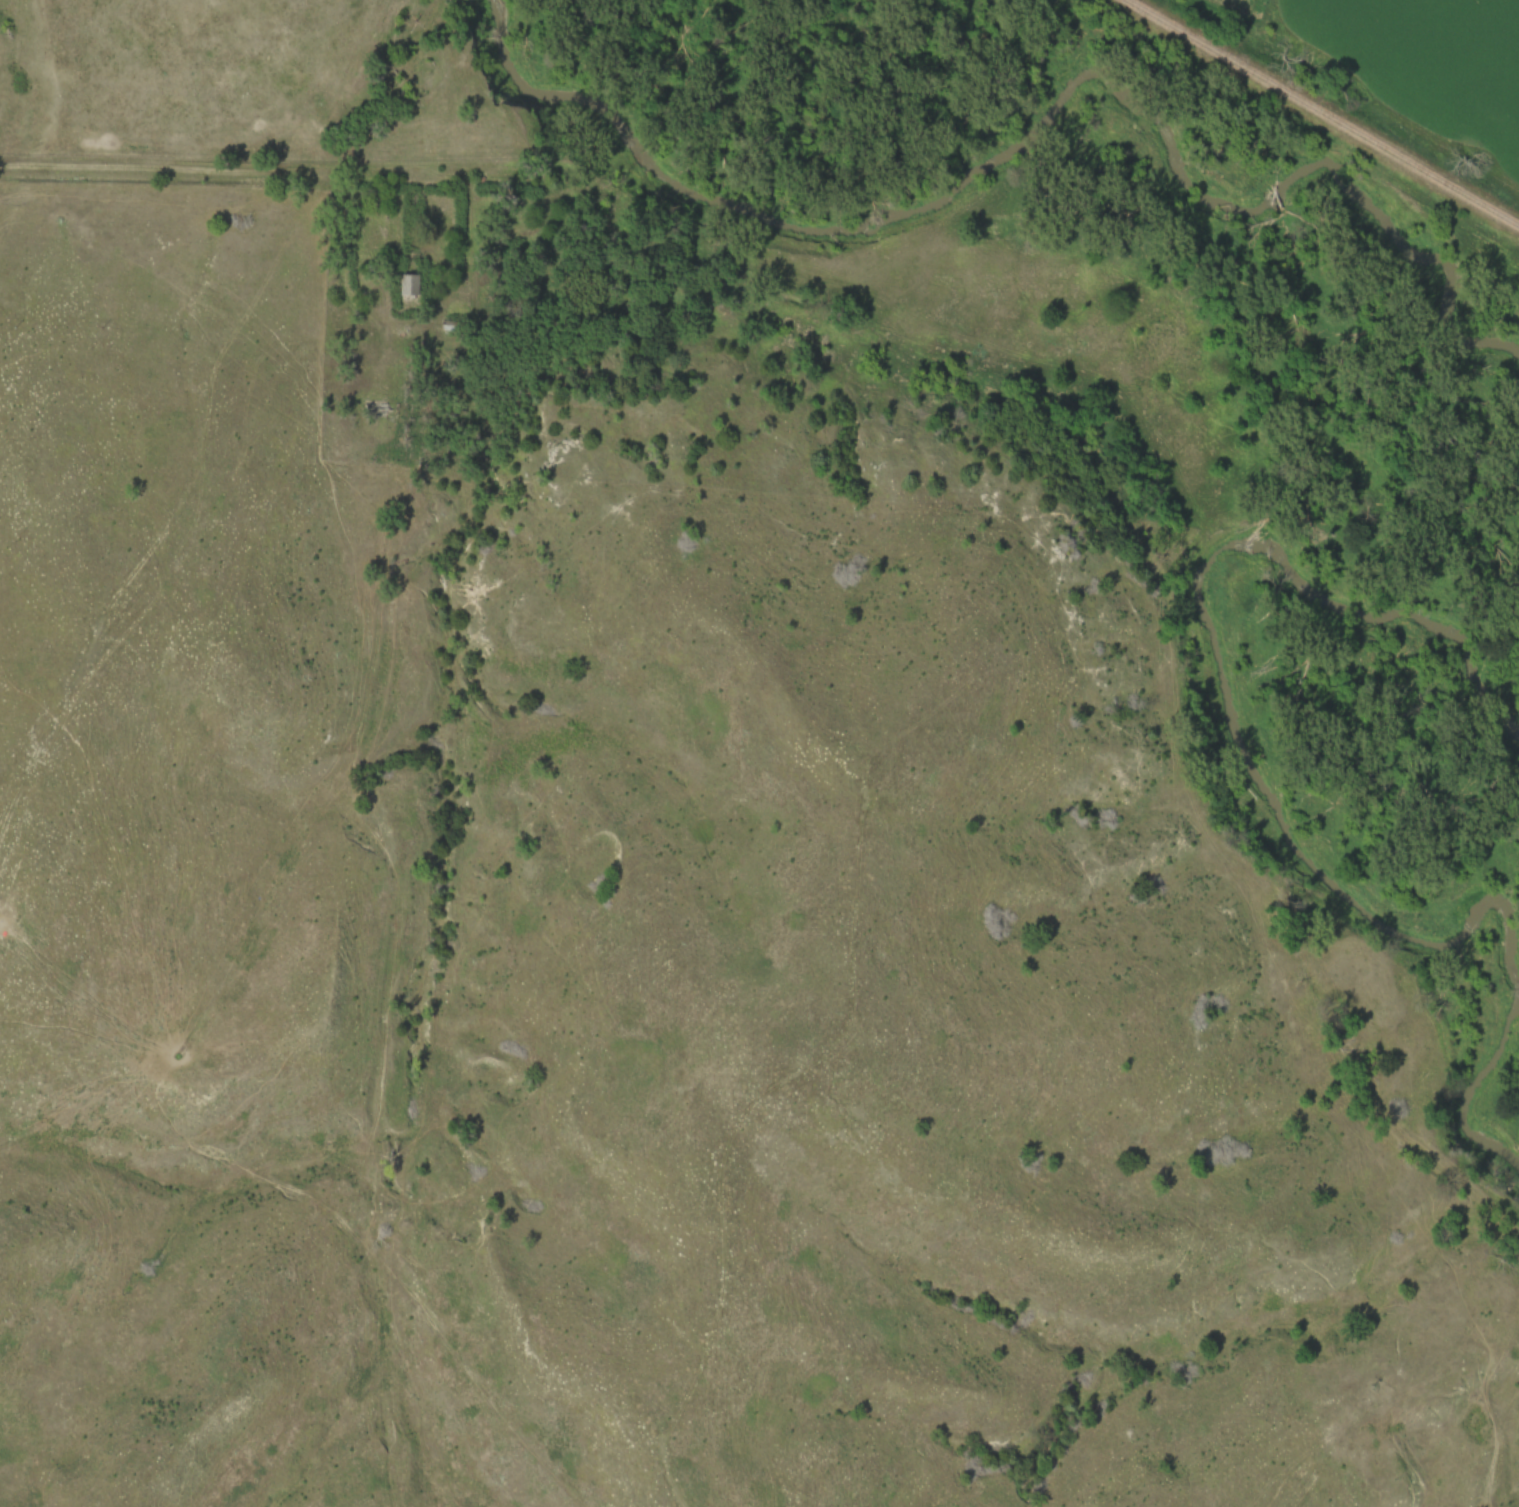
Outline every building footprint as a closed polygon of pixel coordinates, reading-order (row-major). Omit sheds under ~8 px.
[(417,299),(418,276),(400,276),(400,298),(417,299)]
